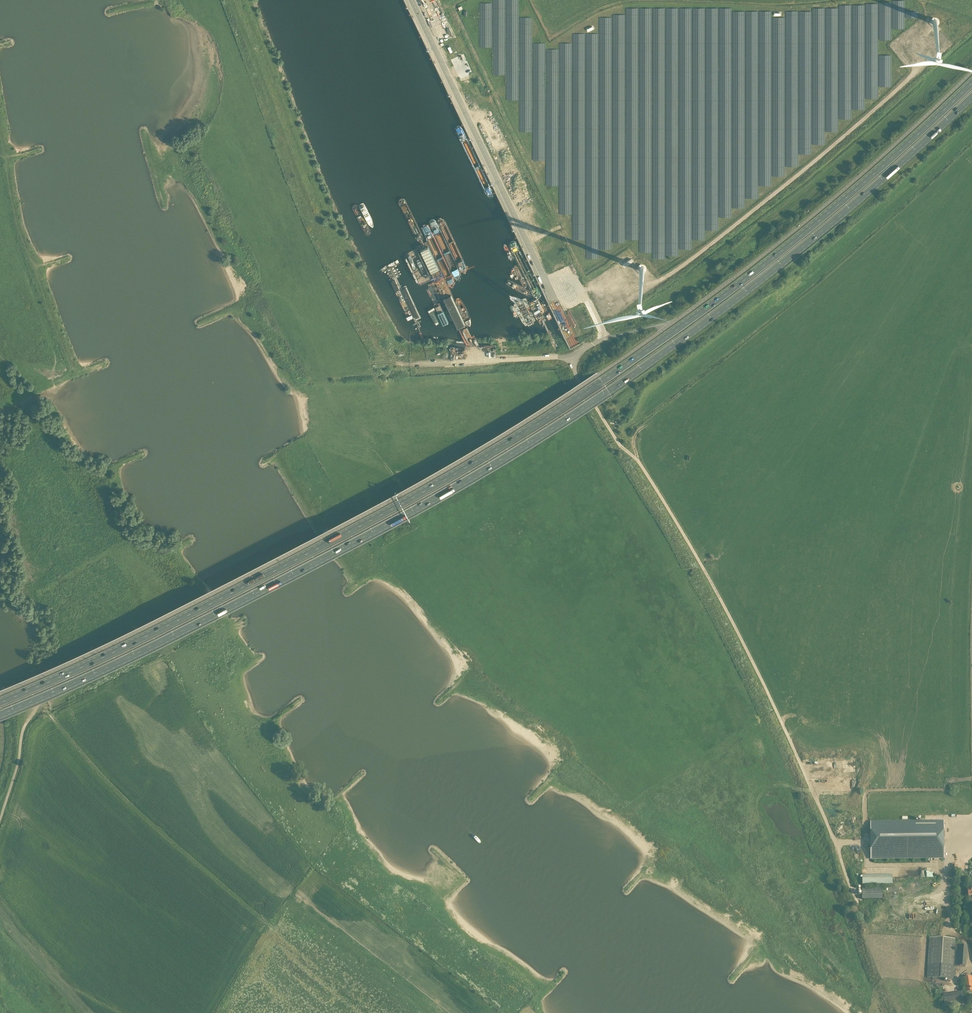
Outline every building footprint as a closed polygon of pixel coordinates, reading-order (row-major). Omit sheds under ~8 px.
[(631,258),(623,264),(624,266),(633,261),(631,258)] [(872,860),(944,860),(945,819),(873,819),(872,860)] [(892,874),(862,874),(863,883),(892,883),(892,874)] [(862,886),(862,898),(882,898),(882,885),(862,886)] [(953,978),(954,938),(930,937),(928,978),(953,978)] [(965,966),(967,946),(956,945),(954,966),(965,966)] [(963,978),(965,992),(971,991),(971,976),(963,978)] [(942,994),(944,1007),(956,1006),(955,998),(962,997),(961,992),(942,994)]
